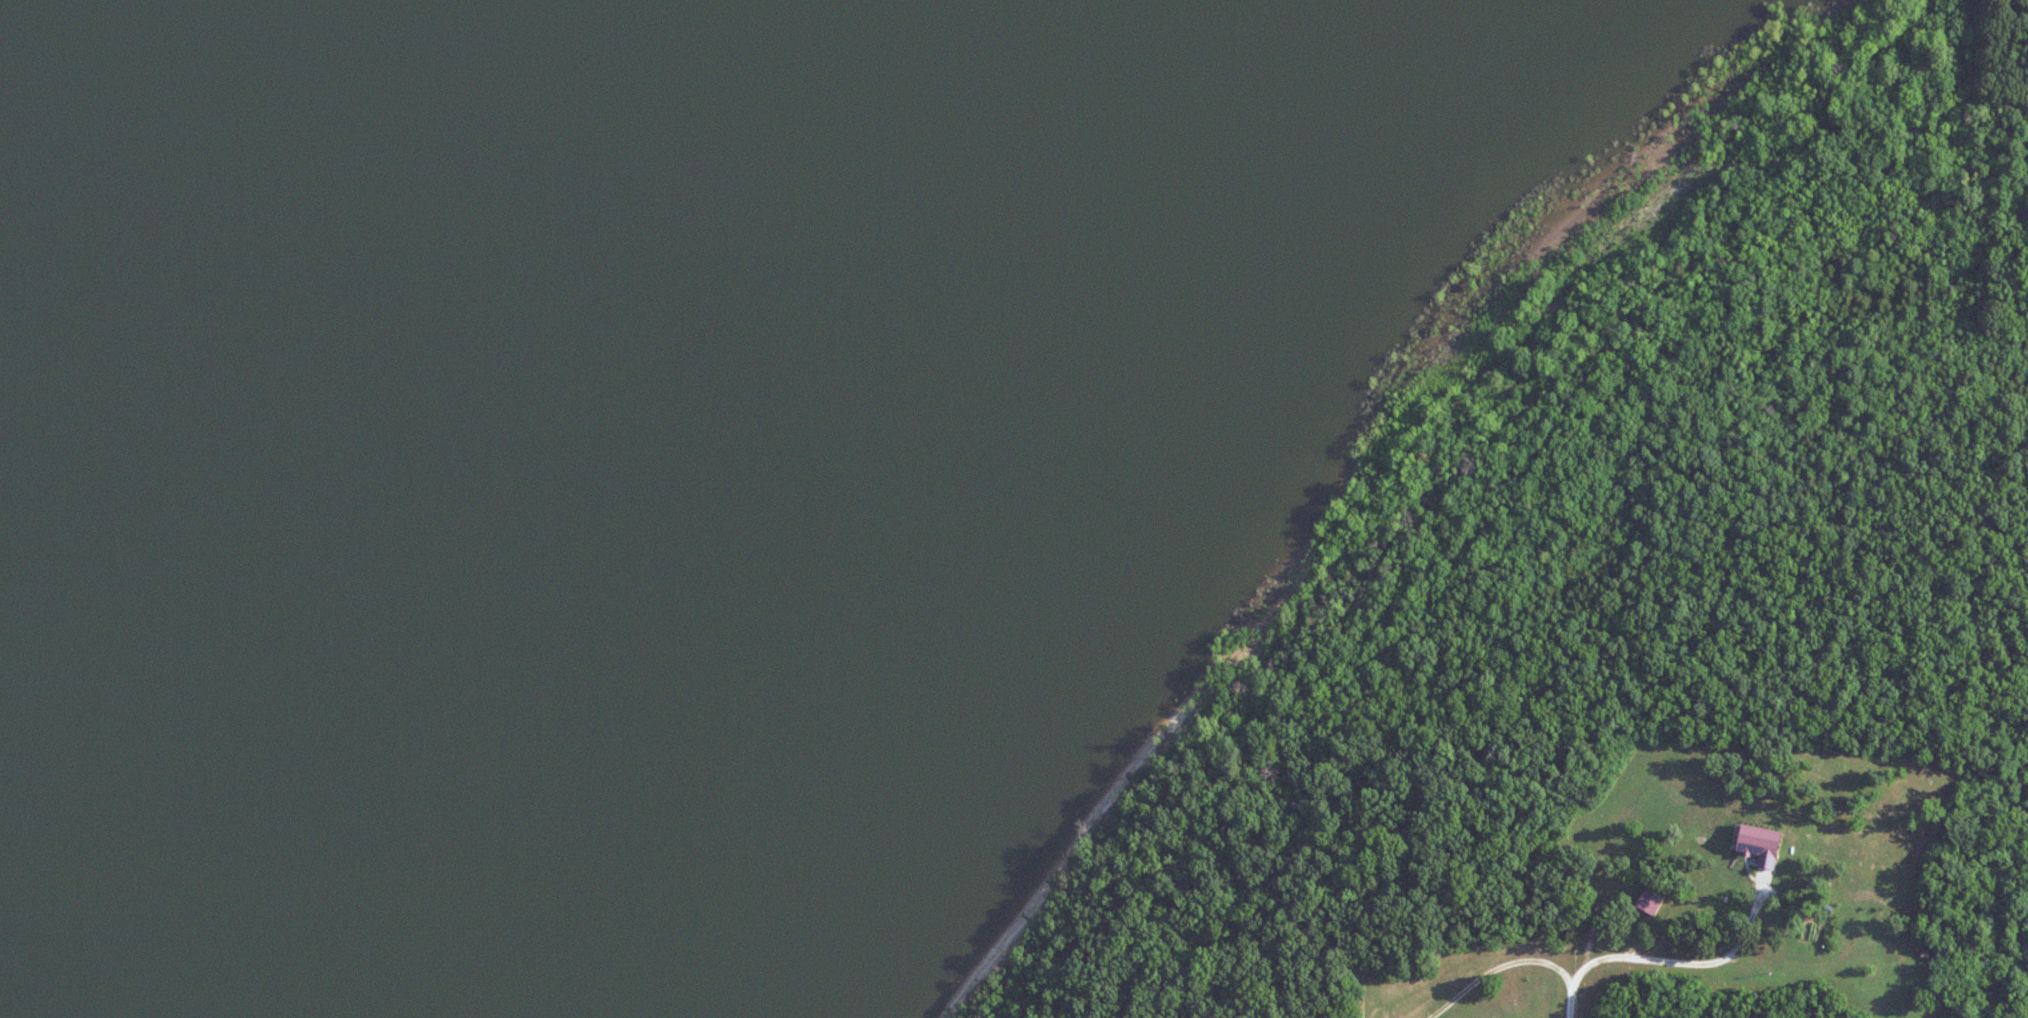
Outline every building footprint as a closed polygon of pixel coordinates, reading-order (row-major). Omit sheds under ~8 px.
[(1739,852),(1760,855),(1758,866),(1776,869),(1782,831),(1743,825),(1739,852)] [(1669,892),(1650,882),(1636,906),(1656,916),(1669,892)]
